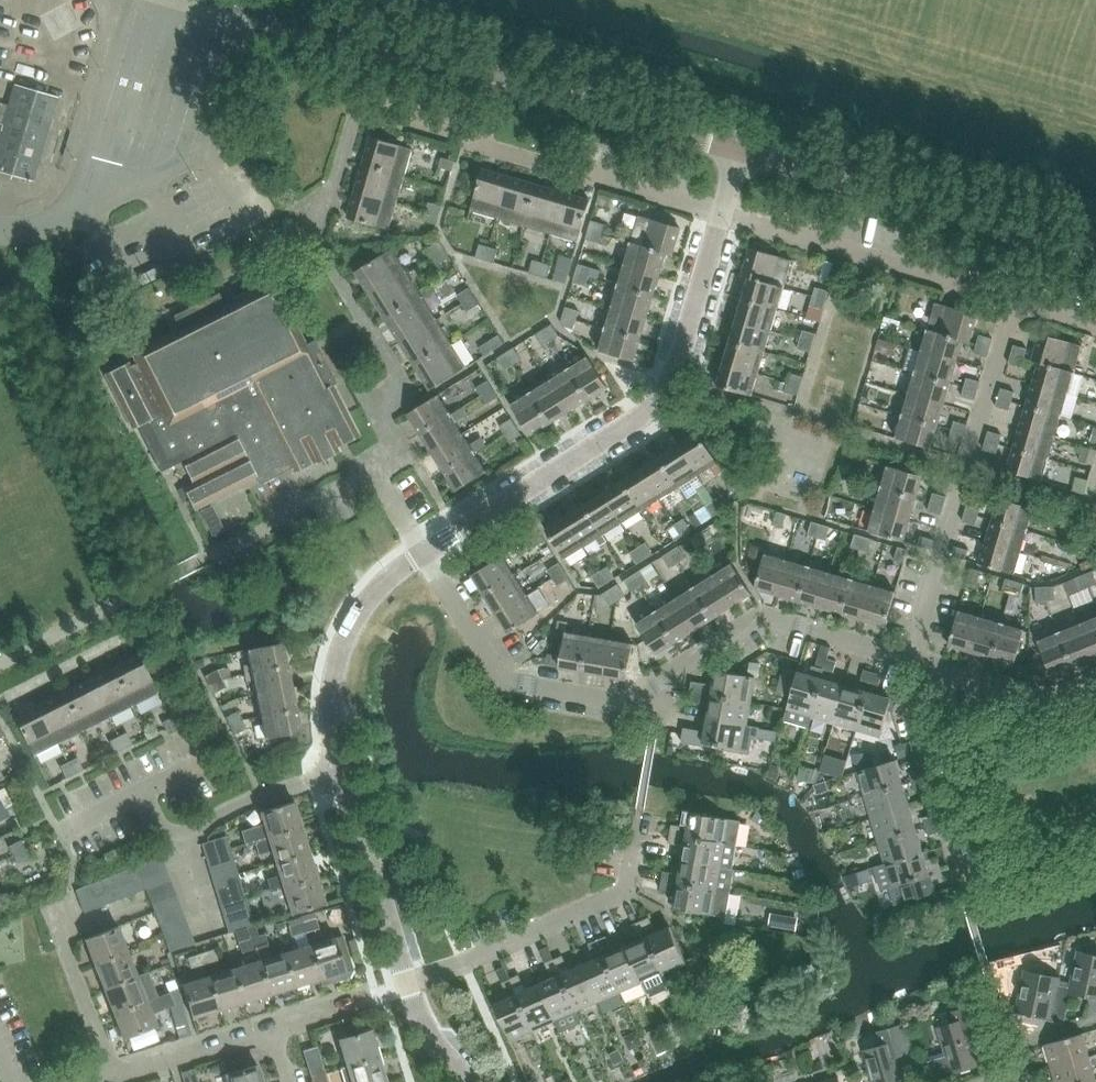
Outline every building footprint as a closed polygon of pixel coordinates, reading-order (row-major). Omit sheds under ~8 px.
[(32,182),(57,97),(14,84),(0,133),(0,172),(32,182)] [(372,137),(364,164),(405,176),(413,149),(372,137)] [(439,167),(452,171),(455,162),(441,158),(439,167)] [(364,164),(356,191),(397,203),(405,176),(364,164)] [(509,178),(482,170),(470,211),(497,219),(509,178)] [(497,219),(524,226),(536,185),(509,178),(497,219)] [(524,226),(551,234),(563,193),(536,185),(524,226)] [(397,203),(356,191),(348,218),(389,230),(397,203)] [(563,193),(551,234),(578,242),(590,201),(563,193)] [(426,212),(439,215),(442,206),(429,203),(426,212)] [(439,215),(426,212),(423,221),(436,225),(439,215)] [(630,242),(665,252),(665,253),(671,255),(679,227),(638,215),(630,242)] [(588,230),(601,234),(604,225),(591,221),(588,230)] [(601,234),(588,230),(586,239),(599,243),(601,234)] [(428,249),(433,257),(445,249),(439,241),(428,249)] [(629,245),(624,264),(658,274),(665,253),(665,252),(630,242),(629,245)] [(73,250),(79,262),(91,256),(85,244),(73,250)] [(476,258),(485,260),(489,247),(480,245),(476,258)] [(485,260),(494,263),(498,250),(489,247),(485,260)] [(749,277),(784,288),(792,260),(750,248),(742,276),(749,278),(749,277)] [(356,272),(371,296),(407,273),(392,249),(356,272)] [(445,249),(433,257),(438,265),(450,257),(445,249)] [(529,273),(538,276),(542,263),(533,260),(529,273)] [(542,263),(538,276),(547,279),(551,265),(542,263)] [(576,273),(589,277),(591,268),(578,264),(576,273)] [(618,283),(617,285),(652,296),(658,274),(624,264),(618,283)] [(371,296),(386,319),(422,296),(407,273),(371,296)] [(576,273),(573,282),(586,286),(589,277),(576,273)] [(743,299),(777,309),(784,288),(749,277),(749,278),(743,299)] [(617,288),(611,307),(646,317),(652,296),(617,285),(616,288),(617,288)] [(183,486),(195,510),(256,479),(259,485),(291,468),(293,472),(315,461),(316,462),(339,451),(337,446),(359,435),(347,412),(342,415),(328,388),(336,384),(314,340),(300,347),(270,287),(226,309),(218,293),(173,316),(181,332),(138,354),(139,358),(104,376),(130,428),(136,425),(160,471),(182,460),(193,482),(183,486)] [(812,296),(826,300),(828,291),(815,287),(812,296)] [(457,296),(462,304),(474,296),(469,288),(457,296)] [(386,319),(400,343),(437,320),(422,296),(386,319)] [(474,296),(462,304),(467,312),(479,304),(474,296)] [(810,305),(823,309),(826,300),(812,296),(810,305)] [(737,321),(771,331),(777,309),(743,299),(737,321)] [(927,329),(927,330),(961,340),(968,342),(976,315),(935,303),(927,329)] [(563,316),(576,320),(579,311),(566,307),(563,316)] [(605,326),(604,329),(639,339),(646,317),(611,307),(606,326),(605,326)] [(561,323),(563,326),(573,329),(576,320),(563,316),(561,323)] [(400,343),(415,366),(452,343),(437,320),(400,343)] [(730,342),(765,352),(771,331),(737,321),(730,342)] [(551,325),(543,330),(551,341),(559,336),(551,325)] [(639,339),(604,329),(604,331),(598,351),(633,361),(639,339)] [(535,335),(543,346),(551,341),(543,330),(535,335)] [(803,330),(800,339),(813,343),(816,334),(803,330)] [(926,332),(921,351),(955,361),(961,340),(927,330),(926,332)] [(1033,361),(1039,363),(1040,363),(1074,373),(1075,372),(1074,372),(1082,346),(1041,334),(1033,361)] [(487,343),(492,351),(504,344),(499,335),(487,343)] [(977,344),(990,348),(993,339),(979,335),(977,344)] [(797,348),(810,352),(813,343),(800,339),(797,348)] [(730,342),(724,364),(758,374),(765,352),(730,342)] [(452,343),(415,366),(430,390),(467,367),(452,343)] [(990,348),(977,344),(974,353),(987,357),(990,348)] [(1011,354),(1024,358),(1027,349),(1014,345),(1011,354)] [(505,353),(513,365),(521,360),(514,348),(505,353)] [(915,370),(914,373),(949,383),(955,361),(921,351),(915,370)] [(513,365),(505,353),(498,358),(505,370),(513,365)] [(1011,354),(1008,363),(1021,367),(1024,358),(1011,354)] [(571,367),(568,369),(587,399),(607,387),(588,357),(571,368),(571,367)] [(1039,363),(1033,384),(1068,394),(1073,375),(1074,375),(1074,373),(1040,363),(1039,363)] [(758,374),(724,364),(717,386),(752,396),(758,374)] [(566,371),(549,381),(568,411),(587,399),(568,369),(566,370),(566,371)] [(787,382),(800,386),(803,377),(790,373),(787,382)] [(914,375),(908,394),(942,404),(949,383),(914,373),(913,375),(914,375)] [(964,387),(977,391),(980,382),(967,378),(964,387)] [(476,388),(481,396),(493,389),(488,381),(476,388)] [(530,392),(549,423),(568,411),(549,381),(533,391),(532,391),(530,392)] [(785,391),(798,395),(800,386),(787,382),(785,391)] [(1027,406),(1062,416),(1062,413),(1068,394),(1033,384),(1027,406)] [(977,391),(964,387),(961,396),(975,400),(977,391)] [(1001,388),(998,398),(1011,401),(1014,392),(1001,388)] [(493,389),(481,396),(486,404),(498,397),(493,389)] [(549,423),(530,392),(528,394),(511,405),(530,435),(549,423)] [(901,416),(936,426),(942,404),(908,394),(903,413),(902,413),(901,416)] [(408,414),(420,433),(451,414),(450,412),(449,412),(439,395),(408,414)] [(996,407),(1009,411),(1011,401),(998,398),(996,407)] [(1062,416),(1027,406),(1020,427),(1055,437),(1060,418),(1061,418),(1062,416)] [(420,433),(432,453),(463,434),(452,417),(453,417),(451,414),(420,433)] [(936,426),(901,416),(901,418),(895,438),(930,448),(936,426)] [(500,426),(505,434),(516,427),(511,419),(500,426)] [(951,430),(965,434),(967,425),(954,421),(951,430)] [(516,427),(505,434),(510,442),(522,435),(516,427)] [(1020,427),(1014,449),(1049,459),(1050,456),(1049,456),(1055,437),(1020,427)] [(965,434),(951,430),(949,439),(962,443),(965,434)] [(986,440),(999,444),(1002,435),(988,431),(986,440)] [(718,463),(699,433),(679,445),(698,476),(710,468),(715,476),(723,471),(718,463)] [(432,453),(444,472),(475,452),(474,450),(473,450),(463,434),(432,453)] [(999,444),(986,440),(983,450),(996,454),(999,444)] [(679,445),(660,457),(679,487),(698,476),(679,445)] [(1049,459),(1014,449),(1008,471),(1042,481),(1048,461),(1048,462),(1049,459)] [(475,452),(444,472),(456,491),(487,472),(476,455),(477,455),(475,452)] [(641,469),(660,499),(679,487),(660,457),(641,469)] [(880,487),(915,498),(922,476),(887,466),(882,485),(881,485),(880,487)] [(641,469),(622,481),(641,511),(660,499),(641,469)] [(622,481),(603,493),(622,523),(641,511),(622,481)] [(880,490),(874,509),(909,519),(915,498),(880,487),(879,490),(880,490)] [(603,493),(584,505),(603,535),(622,523),(603,493)] [(933,493),(930,502),(944,506),(946,497),(933,493)] [(714,500),(721,512),(729,507),(722,495),(714,500)] [(1034,509),(999,499),(993,521),(1028,531),(1028,528),(1034,509)] [(721,512),(714,500),(706,505),(713,517),(721,512)] [(928,511),(941,515),(944,506),(930,502),(928,511)] [(965,512),(978,516),(980,507),(967,503),(965,512)] [(584,505),(565,517),(584,547),(603,535),(584,505)] [(909,519),(874,509),(868,531),(902,541),(909,519)] [(786,514),(777,512),(773,525),(783,528),(786,514)] [(978,516),(965,512),(962,521),(975,525),(978,516)] [(584,547),(565,517),(546,529),(565,559),(584,547)] [(684,519),(676,524),(683,536),(691,531),(684,519)] [(219,521),(208,527),(213,537),(224,531),(219,521)] [(993,521),(987,542),(1021,552),(1026,534),(1027,534),(1028,531),(993,521)] [(808,535),(817,538),(821,524),(812,522),(808,535)] [(668,529),(675,541),(683,536),(676,524),(668,529)] [(821,524),(817,538),(826,540),(830,527),(821,524)] [(709,528),(701,533),(708,544),(716,539),(709,528)] [(540,532),(528,540),(533,548),(545,541),(540,532)] [(851,548),(860,550),(864,537),(855,534),(851,548)] [(918,546),(931,550),(934,540),(920,536),(918,546)] [(864,537),(860,550),(869,553),(873,540),(864,537)] [(1021,552),(987,542),(980,564),(1014,574),(1021,552)] [(646,543),(638,548),(645,559),(653,554),(646,543)] [(952,556),(965,560),(968,550),(955,546),(952,556)] [(678,547),(670,552),(678,563),(686,558),(678,547)] [(894,560),(903,563),(907,550),(898,547),(894,560)] [(630,553),(637,565),(645,559),(638,548),(630,553)] [(662,557),(670,568),(678,563),(670,552),(662,557)] [(755,588),(777,595),(787,560),(765,554),(755,588)] [(472,575),(485,594),(515,575),(503,556),(472,575)] [(777,595),(798,601),(809,566),(806,565),(806,566),(787,560),(777,595)] [(547,570),(552,578),(564,571),(559,563),(547,570)] [(732,564),(712,576),(731,606),(751,594),(732,564)] [(820,607),(830,573),(809,566),(798,601),(820,607)] [(600,572),(607,583),(615,578),(608,567),(600,572)] [(971,569),(967,582),(976,585),(980,571),(971,569)] [(640,570),(632,575),(640,587),(648,582),(640,570)] [(564,571),(552,578),(557,586),(569,579),(564,571)] [(1089,588),(1095,585),(1095,580),(1092,571),(1084,575),(1089,588)] [(607,583),(600,572),(592,577),(599,588),(607,583)] [(852,579),(830,573),(820,607),(842,614),(852,579)] [(485,594),(497,613),(527,594),(515,575),(485,594)] [(624,581),(632,592),(640,587),(632,575),(624,581)] [(1089,588),(1084,575),(1075,578),(1080,591),(1089,588)] [(712,576),(693,588),(712,618),(731,606),(712,576)] [(852,579),(842,614),(863,620),(873,586),(854,580),(852,579)] [(1002,592),(1011,595),(1015,581),(1006,579),(1002,592)] [(1015,581),(1011,595),(1020,597),(1024,584),(1015,581)] [(610,590),(617,601),(625,596),(618,585),(610,590)] [(873,586),(863,620),(885,626),(895,592),(873,586)] [(1036,588),(1036,601),(1046,601),(1045,587),(1036,588)] [(1055,587),(1045,587),(1046,601),(1055,600),(1055,587)] [(693,588),(674,600),(693,630),(712,618),(693,588)] [(617,601),(610,590),(602,595),(609,606),(617,601)] [(527,594),(497,613),(509,633),(539,614),(527,594)] [(693,630),(674,600),(656,611),(674,642),(693,630)] [(949,645),(971,652),(981,617),(959,611),(949,645)] [(674,642),(655,612),(636,624),(655,654),(674,642)] [(981,617),(971,652),(992,658),(1002,623),(1000,622),(1000,623),(981,617)] [(1079,624),(1093,657),(1095,656),(1095,617),(1079,624)] [(556,634),(565,636),(565,632),(566,632),(568,623),(558,621),(556,634)] [(1002,623),(992,658),(1014,665),(1024,630),(1005,624),(1002,623)] [(1061,631),(1059,632),(1072,666),(1093,657),(1079,624),(1061,631)] [(559,667),(582,671),(588,636),(566,632),(565,632),(565,636),(559,667)] [(1072,666),(1059,632),(1056,633),(1056,634),(1037,641),(1051,674),(1072,666)] [(582,671),(604,675),(610,640),(588,636),(582,671)] [(610,640),(604,675),(627,679),(633,644),(610,640)] [(243,666),(245,674),(287,665),(282,643),(247,650),(250,664),(243,666)] [(787,710),(811,717),(822,679),(824,670),(827,659),(831,648),(822,645),(815,667),(814,667),(811,676),(798,672),(787,710)] [(139,655),(114,667),(133,706),(158,693),(139,655)] [(827,659),(824,670),(833,672),(836,662),(827,659)] [(253,680),(256,694),(291,687),(287,665),(245,674),(247,682),(253,680)] [(114,667),(89,680),(108,718),(133,706),(114,667)] [(204,676),(209,685),(221,679),(217,670),(204,676)] [(861,680),(870,683),(873,672),(864,670),(861,680)] [(692,682),(690,691),(691,691),(702,693),(712,695),(751,702),(755,677),(716,671),(713,686),(692,682)] [(873,672),(870,683),(879,686),(882,675),(873,672)] [(221,679),(209,685),(213,693),(225,687),(221,679)] [(811,717),(833,723),(844,686),(822,679),(811,717)] [(64,693),(84,731),(108,718),(89,680),(64,693)] [(833,723),(856,730),(867,692),(844,686),(833,723)] [(260,714),(260,716),(296,709),(291,687),(256,694),(260,713),(260,714)] [(691,691),(689,701),(700,703),(702,693),(691,691)] [(867,692),(856,730),(880,737),(891,699),(867,692)] [(64,693),(39,705),(59,743),(84,731),(64,693)] [(712,695),(707,718),(746,725),(751,702),(712,695)] [(59,743),(39,705),(14,718),(34,756),(59,743)] [(296,709),(260,716),(261,719),(265,739),(300,732),(296,709)] [(226,718),(230,726),(242,720),(238,712),(226,718)] [(163,722),(169,735),(177,730),(171,718),(163,722)] [(746,725),(707,718),(705,734),(684,730),(682,744),(703,748),(704,743),(725,747),(725,751),(749,755),(752,737),(758,738),(759,728),(746,725)] [(242,720),(230,726),(234,735),(246,729),(242,720)] [(118,737),(124,749),(133,745),(127,733),(118,737)] [(124,749),(118,737),(110,741),(116,754),(124,749)] [(77,758),(69,762),(75,775),(83,770),(77,758)] [(857,771),(865,795),(902,784),(895,760),(857,771)] [(60,767),(66,779),(75,775),(69,762),(60,767)] [(909,773),(912,782),(922,778),(920,769),(909,773)] [(922,778),(912,782),(914,791),(925,787),(922,778)] [(865,795),(871,818),(909,807),(902,784),(865,795)] [(257,841),(269,837),(302,827),(294,801),(261,811),(265,824),(252,828),(242,831),(246,844),(257,841)] [(871,818),(878,841),(916,830),(909,807),(871,818)] [(5,809),(0,811),(0,822),(9,817),(5,809)] [(691,812),(686,837),(736,846),(741,821),(691,812)] [(922,818),(925,827),(936,824),(933,815),(922,818)] [(936,824),(925,827),(928,836),(939,833),(936,824)] [(670,834),(681,836),(683,827),(671,825),(670,834)] [(310,852),(302,827),(269,837),(257,841),(261,853),(273,850),(277,862),(310,852)] [(878,841),(885,864),(923,852),(916,830),(878,841)] [(681,836),(670,834),(668,843),(679,845),(681,836)] [(227,836),(202,844),(206,857),(231,849),(227,836)] [(682,860),(732,869),(736,846),(686,837),(682,860)] [(21,840),(8,847),(13,855),(25,849),(21,840)] [(29,857),(25,849),(13,855),(17,864),(29,857)] [(206,857),(210,869),(235,861),(231,849),(206,857)] [(271,892),(284,888),(318,877),(310,852),(277,862),(281,875),(267,879),(271,892)] [(885,864),(874,867),(881,891),(908,883),(913,900),(934,894),(929,876),(930,876),(923,852),(885,864)] [(137,866),(142,879),(167,869),(162,857),(137,866)] [(663,871),(662,881),(730,893),(734,870),(732,869),(682,860),(680,871),(675,870),(674,873),(663,871)] [(210,869),(214,882),(239,874),(235,861),(210,869)] [(137,866),(125,871),(134,893),(146,889),(142,879),(137,866)] [(167,869),(142,879),(146,889),(147,891),(172,882),(167,869)] [(867,870),(846,877),(849,887),(870,880),(867,870)] [(125,871),(113,876),(121,898),(134,893),(125,871)] [(214,882),(217,894),(243,887),(239,874),(214,882)] [(113,876),(100,881),(109,903),(121,898),(113,876)] [(265,908),(275,905),(289,901),(292,913),(325,903),(318,877),(284,888),(271,892),(261,895),(265,908)] [(97,908),(109,903),(100,881),(88,885),(97,908)] [(730,893),(662,881),(660,890),(671,892),(670,895),(676,896),(674,908),(726,918),(730,893)] [(172,882),(147,891),(152,904),(177,895),(172,882)] [(84,913),(97,908),(88,885),(75,890),(84,913)] [(217,894),(221,907),(246,899),(243,887),(217,894)] [(177,895),(152,904),(157,916),(181,906),(177,895)] [(246,899),(221,907),(225,920),(250,912),(246,899)] [(157,916),(161,928),(186,919),(181,906),(157,916)] [(250,912),(225,920),(229,933),(254,925),(250,912)] [(640,921),(645,932),(654,928),(649,918),(640,921)] [(161,928),(166,940),(191,930),(186,919),(161,928)] [(316,919),(303,923),(306,933),(319,929),(316,919)] [(645,932),(640,921),(632,925),(636,935),(645,932)] [(303,923),(290,927),(293,937),(306,933),(303,923)] [(95,964),(128,951),(119,926),(85,939),(95,964)] [(670,927),(647,937),(663,973),(687,963),(670,927)] [(191,930),(166,940),(170,950),(195,943),(191,930)] [(635,942),(625,946),(642,983),(647,995),(669,985),(647,937),(645,932),(636,935),(634,936),(634,941),(635,942)] [(265,934),(251,938),(255,949),(268,945),(265,934)] [(342,935),(310,945),(320,978),(330,975),(338,980),(348,977),(352,969),(342,935)] [(602,951),(604,956),(615,951),(612,946),(610,947),(606,937),(597,940),(602,951)] [(251,938),(238,942),(241,952),(255,949),(251,938)] [(591,955),(594,960),(604,956),(597,940),(589,944),(593,954),(591,955)] [(310,945),(285,953),(295,986),(320,978),(310,945)] [(604,956),(620,992),(642,983),(625,946),(615,951),(604,956)] [(540,951),(549,972),(558,969),(554,959),(548,947),(540,951)] [(214,950),(201,954),(204,964),(217,960),(214,950)] [(95,964),(105,989),(138,976),(128,951),(95,964)] [(1070,988),(1070,992),(1071,992),(1095,998),(1095,956),(1078,952),(1070,988)] [(285,953),(259,961),(269,994),(295,986),(285,953)] [(201,954),(188,958),(191,968),(204,964),(201,954)] [(554,959),(558,969),(558,970),(567,966),(562,956),(554,959)] [(604,956),(594,960),(582,966),(598,1002),(620,992),(604,956)] [(259,961),(234,969),(244,1002),(269,994),(259,961)] [(515,989),(511,979),(505,966),(496,970),(506,993),(515,989)] [(582,966),(560,975),(576,1011),(598,1002),(582,966)] [(234,969),(209,977),(219,1010),(244,1002),(234,969)] [(549,972),(546,974),(549,980),(539,985),(555,1021),(560,1033),(582,1023),(576,1011),(560,975),(558,970),(558,969),(549,972)] [(1070,992),(1070,988),(1057,985),(1059,979),(1025,971),(1017,1011),(1050,1019),(1051,1015),(1066,1018),(1071,992),(1070,992)] [(511,979),(515,989),(524,985),(519,975),(511,979)] [(105,989),(115,1014),(148,1001),(138,976),(105,989)] [(219,1010),(209,977),(183,985),(193,1018),(219,1010)] [(164,979),(154,982),(159,995),(169,992),(164,979)] [(539,985),(517,994),(533,1030),(555,1021),(539,985)] [(169,992),(159,995),(164,1008),(174,1004),(169,992)] [(533,1030),(517,994),(494,1004),(510,1040),(533,1030)] [(148,1001),(115,1014),(125,1039),(157,1026),(148,1001)] [(985,1040),(975,1006),(953,1013),(956,1023),(938,1028),(952,1073),(979,1065),(973,1043),(985,1040)] [(892,1043),(865,1051),(874,1081),(905,1081),(897,1056),(911,1052),(903,1025),(888,1030),(892,1043)] [(339,1040),(347,1066),(379,1056),(371,1030),(339,1040)] [(1044,1045),(1052,1069),(1090,1058),(1082,1033),(1044,1045)] [(304,1051),(312,1077),(325,1073),(317,1047),(315,1048),(304,1051)] [(387,1081),(379,1056),(347,1066),(341,1068),(345,1081),(385,1081),(387,1081)] [(1056,1081),(1090,1081),(1095,1080),(1095,1079),(1090,1058),(1052,1069),(1056,1081)] [(228,1081),(262,1081),(257,1065),(226,1074),(228,1081)] [(312,1077),(313,1081),(328,1081),(325,1073),(312,1077)]
